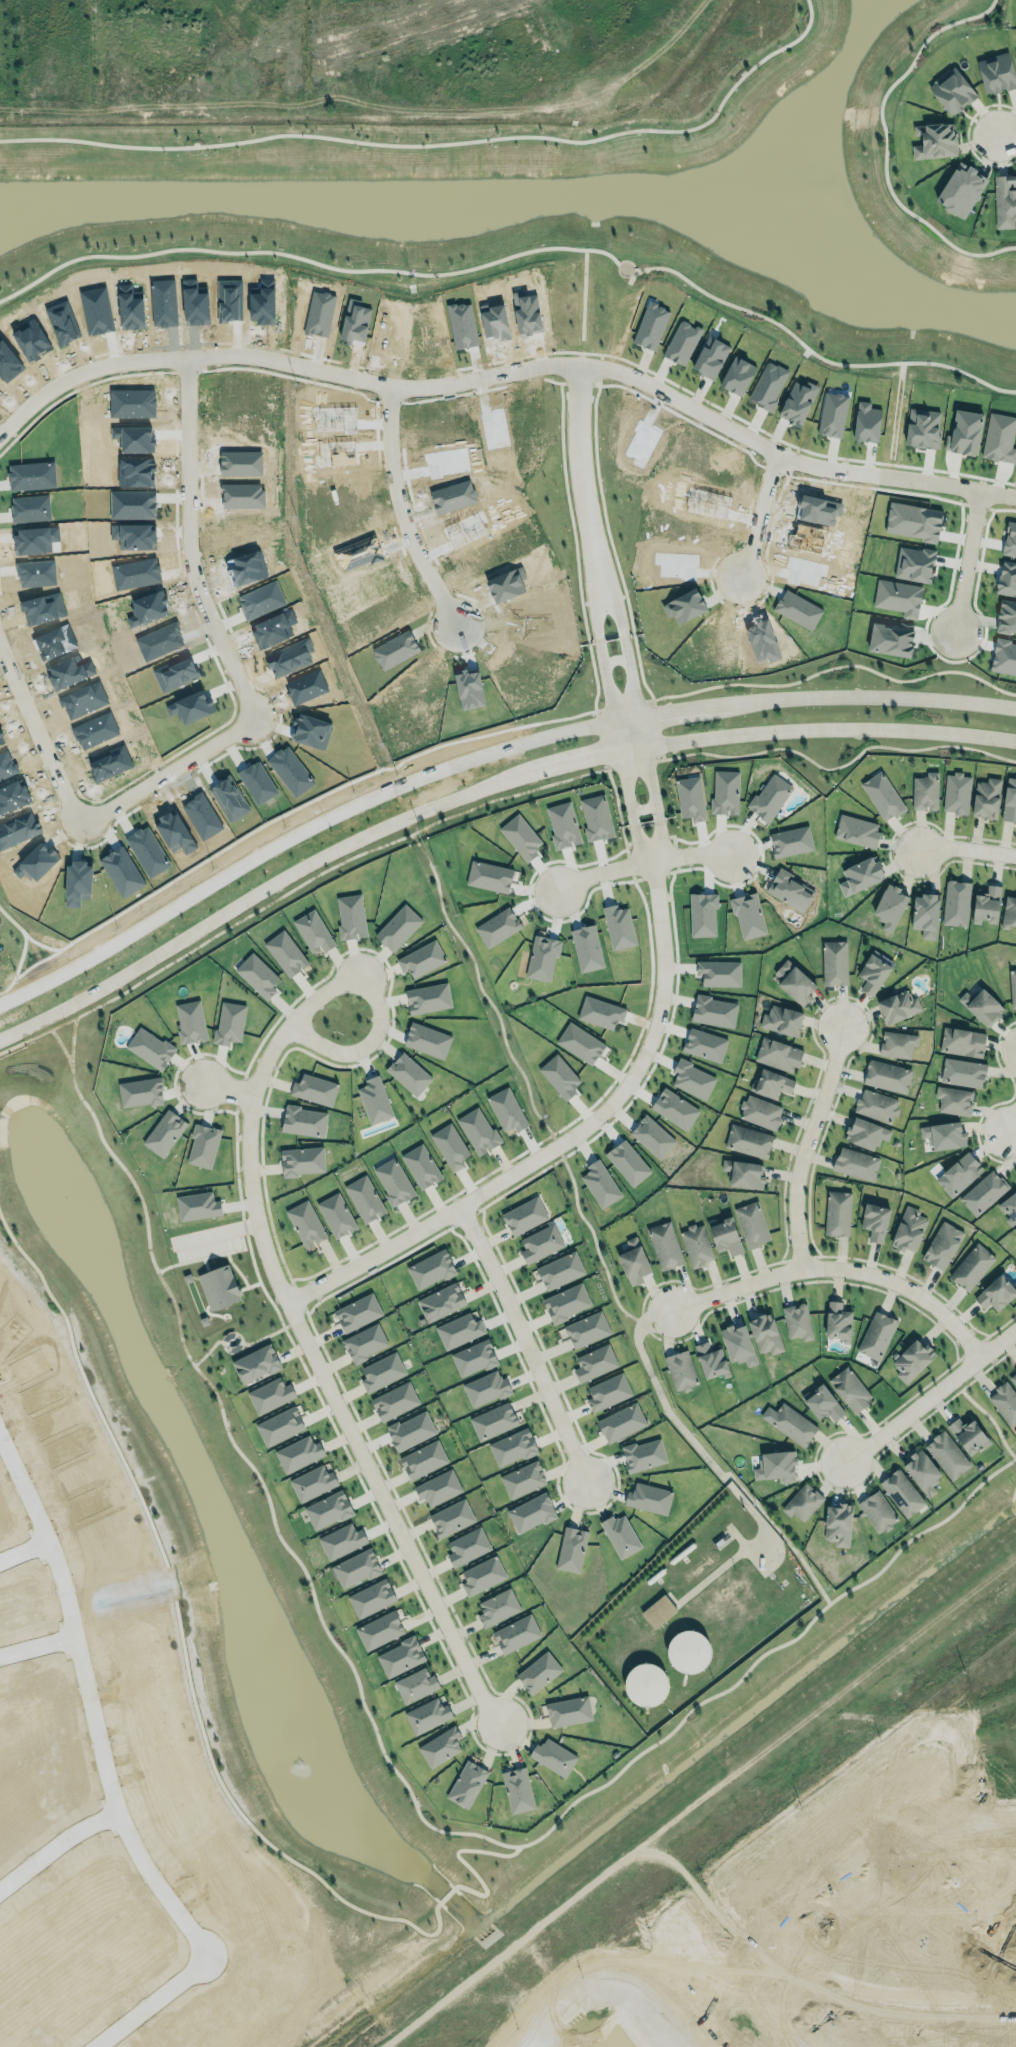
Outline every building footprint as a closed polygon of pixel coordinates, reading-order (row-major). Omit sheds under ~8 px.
[(985,95),(1015,87),(1015,82),(1008,52),(975,60),(985,95)] [(926,86),(952,65),(976,95),(950,116),(926,86)] [(957,156),(955,131),(948,131),(948,123),(913,125),(913,136),(921,136),(921,145),(911,145),(912,158),(957,156)] [(934,199),(939,203),(941,204),(944,205),(942,208),(953,215),(954,213),(962,219),(975,198),(977,199),(979,195),(978,194),(988,179),(981,175),(975,171),(976,169),(968,164),(967,166),(959,160),(934,199)] [(994,175),(1015,174),(1015,219),(1014,219),(1014,227),(996,228),(994,175)] [(840,438),(849,397),(825,391),(816,433),(840,438)] [(881,409),(870,408),(870,402),(857,401),(853,439),(877,441),(881,409)] [(773,611),(812,630),(823,608),(784,589),(773,611)] [(998,599),(1015,602),(1015,635),(992,632),(998,599)] [(883,821),(892,815),(894,818),(907,809),(879,765),(868,773),(869,775),(857,782),(883,821)] [(711,813),(727,814),(738,814),(738,771),(712,771),(711,813)] [(912,808),(913,777),(922,777),(923,776),(926,776),(926,771),(937,772),(936,808),(935,808),(934,809),(930,809),(929,808),(928,808),(928,806),(925,805),(925,809),(912,808)] [(946,774),(953,775),(954,771),(961,772),(961,775),(971,776),(967,815),(959,814),(959,815),(953,814),(953,811),(942,810),(946,774)] [(761,783),(746,809),(770,823),(792,785),(771,773),(764,785),(761,783)] [(705,820),(700,776),(675,779),(679,818),(690,816),(691,822),(705,820)] [(971,816),(997,819),(1001,778),(986,777),(986,782),(975,781),(971,816)] [(1006,777),(1015,779),(1015,822),(999,819),(1006,777)] [(542,842),(517,813),(498,829),(527,863),(538,854),(534,849),(542,842)] [(880,825),(840,813),(833,837),(873,849),(880,825)] [(841,870),(874,854),(879,863),(878,864),(880,869),(884,876),(880,879),(852,893),(851,892),(844,896),(838,882),(845,879),(841,870)] [(465,883),(471,859),(513,870),(507,893),(465,883)] [(802,913),(814,892),(790,879),(793,875),(779,867),(765,891),(802,913)] [(944,880),(940,922),(966,924),(969,882),(944,880)] [(884,921),(880,929),(891,934),(908,897),(899,892),(901,889),(887,882),(871,915),(884,921)] [(997,922),(1000,886),(986,884),(984,895),(974,894),(971,923),(979,924),(980,921),(997,922)] [(766,934),(756,892),(731,898),(740,940),(766,934)] [(1015,897),(1004,896),(1001,926),(1015,927),(1015,892),(1015,897)] [(334,897),(341,940),(367,936),(360,893),(334,897)] [(715,893),(689,894),(690,936),(716,936),(715,893)] [(913,896),(911,928),(921,928),(921,937),(935,939),(939,893),(936,894),(920,893),(920,896),(913,896)] [(374,935),(392,952),(422,920),(404,903),(374,935)] [(474,927),(487,949),(522,927),(508,906),(474,927)] [(323,952),(335,946),(315,908),(292,920),(310,953),(320,948),(323,952)] [(263,943),(288,978),(308,964),(284,929),(263,943)] [(561,940),(532,935),(526,978),(550,981),(554,955),(559,955),(561,940)] [(395,959),(402,973),(408,970),(412,978),(446,962),(435,939),(395,959)] [(821,940),(821,985),(845,984),(844,940),(821,940)] [(871,996),(876,987),(877,988),(891,968),(890,967),(876,958),(879,953),(873,949),(870,953),(856,974),(858,976),(865,980),(859,988),(871,996)] [(234,970),(266,1000),(276,989),(272,985),(279,978),(251,952),(234,970)] [(776,983),(801,1006),(818,987),(786,958),(772,973),(779,979),(776,983)] [(452,1007),(447,982),(404,990),(409,1015),(452,1007)] [(872,1001),(907,985),(912,997),(916,995),(923,1010),(884,1027),(872,1001)] [(957,999),(987,1028),(1004,1009),(980,987),(971,997),(965,991),(957,999)] [(734,1027),(737,1001),(695,996),(691,1022),(734,1027)] [(200,1000),(174,1004),(181,1044),(207,1040),(200,1000)] [(220,1001),(244,1005),(238,1041),(228,1040),(227,1045),(211,1043),(213,1028),(216,1029),(220,1001)] [(770,1001),(805,1011),(798,1038),(757,1027),(762,1011),(767,1012),(770,1001)] [(568,1016),(596,1035),(594,1038),(603,1044),(589,1065),(553,1039),(568,1016)] [(162,1071),(176,1049),(139,1026),(125,1048),(162,1071)] [(984,1033),(943,1026),(939,1050),(981,1057),(982,1050),(983,1051),(984,1043),(983,1043),(984,1033)] [(720,1062),(726,1040),(689,1029),(682,1051),(720,1062)] [(909,1058),(910,1047),(917,1047),(918,1034),(881,1031),(879,1056),(909,1058)] [(803,1049),(762,1036),(754,1060),(792,1072),(793,1065),(799,1067),(801,1060),(800,1059),(803,1049)] [(384,1071),(416,1096),(432,1077),(400,1051),(384,1071)] [(912,1070),(869,1058),(862,1082),(905,1094),(912,1070)] [(940,1083),(982,1087),(985,1063),(943,1058),(940,1083)] [(716,1076),(678,1059),(672,1073),(676,1075),(671,1084),(705,1100),(716,1076)] [(751,1091),(776,1100),(779,1090),(790,1094),(795,1080),(759,1067),(751,1091)] [(331,1107),(338,1083),(302,1073),(300,1081),(293,1079),(289,1095),(331,1107)] [(356,1089),(370,1125),(393,1116),(378,1074),(363,1080),(365,1085),(356,1089)] [(118,1082),(120,1107),(163,1103),(160,1077),(118,1082)] [(969,1116),(938,1111),(939,1102),(938,1100),(939,1097),(934,1096),(936,1085),(972,1091),(971,1099),(968,1099),(968,1102),(971,1102),(969,1116)] [(486,1097),(502,1132),(513,1127),(515,1131),(527,1126),(509,1086),(486,1097)] [(863,1087),(898,1098),(895,1107),(898,1108),(896,1116),(893,1114),(890,1122),(854,1111),(856,1104),(855,1103),(857,1097),(860,1098),(863,1087)] [(686,1130),(698,1110),(663,1088),(650,1108),(686,1130)] [(747,1093),(782,1106),(778,1117),(781,1118),(779,1124),(778,1123),(775,1130),(740,1117),(743,1108),(739,1107),(742,1099),(744,1100),(747,1093)] [(324,1137),(327,1111),(284,1106),(281,1132),(324,1137)] [(476,1156),(499,1144),(479,1106),(456,1118),(476,1156)] [(141,1143),(161,1158),(187,1123),(167,1108),(141,1143)] [(628,1132),(658,1160),(675,1142),(645,1114),(628,1132)] [(855,1116),(891,1130),(887,1139),(880,1136),(877,1144),(874,1143),(872,1150),(844,1139),(846,1133),(844,1133),(847,1124),(851,1126),(855,1116)] [(916,1124),(961,1119),(962,1130),(966,1130),(967,1141),(966,1141),(967,1148),(931,1152),(931,1149),(927,1146),(926,1138),(918,1139),(916,1124)] [(468,1156),(452,1122),(430,1133),(449,1173),(464,1166),(461,1159),(468,1156)] [(730,1122),(773,1134),(766,1158),(724,1146),(730,1122)] [(193,1123),(218,1130),(207,1167),(186,1161),(192,1138),(188,1137),(193,1123)] [(418,1193),(442,1179),(420,1141),(396,1155),(418,1193)] [(831,1169),(873,1181),(880,1157),(841,1146),(839,1153),(838,1152),(837,1155),(835,1155),(831,1169)] [(280,1149),(281,1175),(324,1173),(323,1147),(280,1149)] [(967,1151),(983,1169),(951,1197),(935,1178),(967,1151)] [(633,1152),(628,1155),(633,1160),(630,1163),(633,1166),(623,1174),(633,1185),(650,1171),(633,1152)] [(415,1194),(394,1156),(371,1170),(393,1207),(415,1194)] [(584,1165),(596,1158),(620,1194),(600,1208),(579,1175),(587,1170),(584,1165)] [(727,1186),(763,1189),(764,1176),(759,1175),(761,1163),(721,1160),(721,1170),(728,1171),(727,1186)] [(1008,1188),(992,1169),(958,1198),(973,1217),(1008,1188)] [(344,1185),(363,1224),(385,1213),(366,1174),(344,1185)] [(996,1206),(1002,1214),(1005,1212),(1008,1216),(1004,1219),(1010,1227),(1013,1224),(1014,1224),(1015,1222),(1015,1189),(996,1206)] [(174,1196),(210,1190),(211,1199),(213,1199),(214,1202),(218,1201),(220,1214),(178,1220),(174,1196)] [(827,1190),(852,1191),(849,1237),(824,1235),(827,1190)] [(316,1202),(334,1240),(357,1229),(339,1192),(316,1202)] [(499,1215),(534,1196),(545,1216),(511,1234),(505,1223),(503,1224),(499,1215)] [(326,1238),(307,1199),(285,1210),(304,1249),(326,1238)] [(758,1201),(734,1208),(746,1249),(770,1242),(758,1201)] [(864,1203),(890,1209),(881,1243),(867,1240),(870,1230),(858,1227),(864,1203)] [(919,1210),(905,1205),(890,1246),(903,1251),(904,1248),(915,1252),(927,1219),(917,1215),(919,1210)] [(706,1221),(715,1218),(717,1224),(722,1222),(721,1220),(731,1216),(743,1251),(736,1254),(730,1256),(727,1249),(724,1250),(723,1248),(717,1251),(711,1238),(706,1221)] [(942,1219),(920,1258),(924,1260),(926,1261),(933,1266),(942,1271),(963,1232),(955,1228),(942,1219)] [(660,1270),(645,1228),(669,1220),(683,1262),(660,1270)] [(702,1223),(679,1230),(690,1268),(714,1260),(702,1223)] [(519,1239),(524,1250),(520,1252),(525,1263),(563,1247),(553,1224),(519,1239)] [(625,1240),(635,1235),(651,1274),(641,1278),(643,1282),(637,1285),(636,1284),(630,1286),(626,1277),(625,1278),(616,1256),(629,1250),(625,1240)] [(948,1277),(951,1281),(954,1282),(955,1281),(962,1288),(967,1292),(995,1257),(976,1241),(948,1277)] [(405,1267),(417,1291),(455,1272),(444,1248),(405,1267)] [(536,1267),(546,1289),(584,1272),(574,1250),(536,1267)] [(240,1301),(231,1264),(198,1273),(207,1310),(240,1301)] [(1015,1282),(1015,1283),(1015,1293),(1015,1294),(996,1312),(988,1304),(982,1310),(971,1298),(999,1273),(1011,1286),(1015,1282)] [(416,1300),(427,1323),(466,1304),(455,1281),(416,1300)] [(540,1299),(578,1281),(589,1303),(565,1314),(566,1317),(551,1324),(540,1299)] [(332,1311),(370,1292),(381,1315),(343,1334),(332,1311)] [(827,1297),(842,1299),(842,1307),(852,1308),(849,1343),(840,1343),(840,1337),(823,1335),(827,1297)] [(805,1302),(781,1307),(787,1338),(799,1336),(800,1341),(813,1339),(805,1302)] [(874,1306),(899,1318),(878,1362),(853,1350),(874,1306)] [(573,1349),(610,1334),(600,1310),(563,1325),(573,1349)] [(747,1318),(757,1314),(757,1313),(763,1311),(764,1313),(770,1310),(782,1348),(770,1353),(767,1348),(757,1351),(747,1318)] [(434,1327),(444,1350),(485,1333),(479,1318),(473,1321),(470,1312),(434,1327)] [(718,1327),(725,1325),(725,1323),(732,1321),(733,1325),(743,1321),(757,1362),(746,1366),(744,1360),(736,1362),(735,1357),(730,1359),(718,1327)] [(352,1363),(388,1345),(377,1322),(341,1340),(352,1363)] [(905,1385),(935,1355),(916,1337),(891,1363),(898,1370),(894,1374),(905,1385)] [(460,1378),(497,1362),(487,1338),(450,1353),(460,1378)] [(704,1379),(728,1371),(721,1347),(710,1351),(707,1341),(693,1345),(704,1379)] [(281,1367),(270,1343),(230,1361),(241,1385),(281,1367)] [(578,1382),(618,1367),(609,1344),(574,1357),(578,1368),(573,1370),(578,1382)] [(663,1354),(685,1347),(697,1381),(689,1384),(690,1387),(682,1390),(681,1387),(675,1389),(663,1354)] [(356,1379),(362,1376),(357,1368),(393,1349),(407,1374),(365,1396),(356,1379)] [(827,1379),(846,1363),(870,1394),(865,1399),(867,1402),(854,1413),(827,1379)] [(505,1377),(500,1379),(496,1370),(462,1384),(472,1408),(511,1392),(505,1377)] [(632,1396),(623,1373),(586,1386),(590,1397),(586,1399),(590,1412),(632,1396)] [(288,1382),(294,1395),(256,1414),(245,1392),(278,1376),(283,1385),(288,1382)] [(1005,1378),(1015,1392),(1015,1422),(1015,1421),(1008,1426),(985,1395),(994,1389),(991,1386),(998,1380),(999,1382),(1005,1378)] [(369,1399),(406,1380),(418,1403),(380,1422),(369,1399)] [(801,1398),(818,1420),(827,1414),(833,1422),(844,1413),(822,1383),(801,1398)] [(780,1400),(816,1426),(807,1439),(808,1440),(803,1448),(766,1420),(780,1400)] [(518,1425),(508,1401),(468,1418),(478,1441),(518,1425)] [(606,1443),(646,1426),(636,1402),(596,1420),(606,1443)] [(304,1429),(293,1405),(254,1424),(265,1447),(304,1429)] [(397,1452),(436,1433),(425,1409),(385,1428),(397,1452)] [(945,1424),(969,1454),(977,1446),(975,1444),(979,1442),(983,1446),(990,1440),(980,1426),(973,1416),(966,1421),(965,1419),(962,1421),(957,1415),(951,1420),(945,1424)] [(497,1468),(537,1451),(527,1427),(487,1444),(497,1468)] [(942,1428),(971,1463),(950,1479),(924,1445),(932,1438),(931,1436),(937,1431),(939,1435),(939,1431),(942,1428)] [(272,1450),(308,1434),(311,1442),(316,1440),(323,1455),(283,1474),(272,1450)] [(621,1447),(628,1473),(666,1463),(660,1437),(621,1447)] [(398,1456),(408,1480),(448,1463),(438,1439),(398,1456)] [(936,1491),(931,1484),(942,1476),(920,1449),(900,1464),(928,1498),(936,1491)] [(759,1452),(760,1468),(752,1468),(753,1479),(781,1478),(781,1482),(795,1482),(794,1451),(759,1452)] [(499,1476),(509,1499),(546,1483),(536,1460),(499,1476)] [(287,1479),(322,1461),(328,1472),(331,1470),(337,1481),(298,1501),(287,1479)] [(878,1481),(889,1472),(888,1471),(897,1464),(926,1501),(905,1517),(878,1481)] [(412,1486),(449,1468),(459,1485),(457,1486),(459,1489),(429,1506),(425,1504),(422,1496),(417,1499),(412,1486)] [(804,1479),(779,1506),(788,1515),(791,1511),(802,1520),(823,1496),(804,1479)] [(672,1490),(635,1482),(633,1490),(627,1489),(623,1506),(667,1514),(672,1490)] [(856,1501),(877,1531),(883,1527),(885,1530),(892,1525),(890,1522),(897,1517),(877,1488),(856,1501)] [(313,1531),(353,1513),(342,1489),(302,1507),(313,1531)] [(556,1516),(545,1492),(506,1510),(516,1534),(556,1516)] [(438,1537),(475,1522),(465,1498),(428,1514),(438,1537)] [(826,1503),(838,1504),(838,1499),(846,1500),(845,1503),(851,1503),(847,1545),(833,1544),(834,1538),(823,1538),(826,1503)] [(641,1547),(622,1511),(600,1523),(619,1559),(641,1547)] [(361,1528),(354,1530),(350,1522),(317,1537),(328,1561),(367,1542),(361,1528)] [(587,1530),(562,1526),(556,1569),(581,1572),(587,1530)] [(446,1555),(452,1567),(491,1550),(481,1527),(446,1541),(451,1553),(446,1555)] [(381,1571),(369,1547),(330,1566),(342,1589),(381,1571)] [(466,1596),(506,1578),(495,1555),(461,1571),(466,1581),(460,1584),(466,1596)] [(396,1602),(386,1578),(347,1594),(356,1618),(396,1602)] [(483,1626),(476,1614),(481,1611),(479,1608),(481,1607),(478,1602),(509,1586),(519,1608),(483,1626)] [(677,1610),(663,1593),(640,1612),(653,1629),(677,1610)] [(365,1651),(404,1633),(393,1610),(354,1628),(365,1651)] [(491,1631),(529,1612),(540,1634),(502,1653),(496,1640),(500,1638),(499,1637),(495,1639),(491,1631)] [(707,1671),(707,1631),(668,1632),(669,1671),(707,1671)] [(375,1654),(386,1678),(425,1660),(414,1636),(375,1654)] [(531,1695),(562,1670),(546,1650),(515,1676),(531,1695)] [(663,1705),(666,1666),(628,1663),(625,1702),(663,1705)] [(393,1681),(424,1665),(428,1673),(427,1674),(428,1675),(433,1673),(439,1685),(404,1703),(393,1681)] [(543,1703),(584,1694),(590,1718),(548,1727),(543,1703)] [(453,1718),(446,1703),(441,1706),(437,1697),(403,1712),(413,1735),(453,1718)] [(416,1745),(428,1768),(461,1751),(454,1738),(460,1735),(455,1726),(416,1745)] [(578,1757),(545,1737),(540,1745),(536,1743),(528,1756),(564,1778),(578,1757)] [(488,1771),(466,1759),(446,1798),(468,1809),(488,1771)] [(500,1771),(523,1765),(534,1807),(510,1813),(500,1771)]
